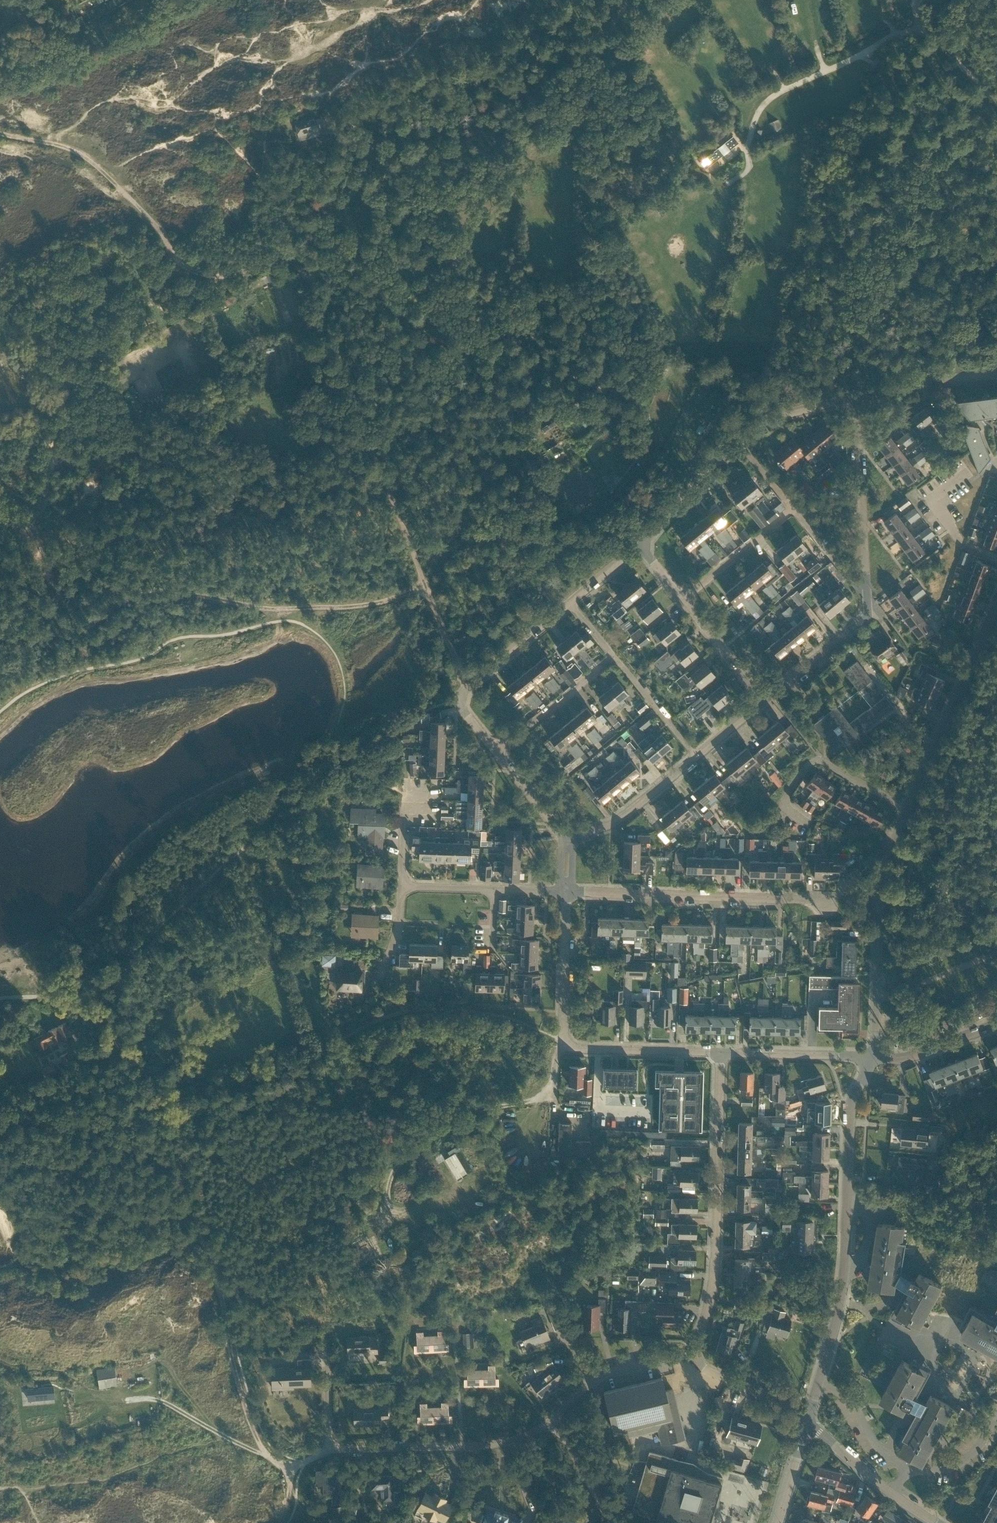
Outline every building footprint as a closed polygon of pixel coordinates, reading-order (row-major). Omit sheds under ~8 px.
[(893,0),(882,0),(883,11),(894,10),(893,0)] [(315,116),(294,122),(300,142),(310,139),(309,135),(319,133),(315,116)] [(778,120),(768,124),(771,132),(782,128),(778,120)] [(732,137),(701,162),(706,168),(737,144),(732,137)] [(265,274),(258,278),(261,285),(269,282),(266,276),(265,274)] [(973,400),(969,396),(963,401),(963,402),(956,403),(969,419),(996,414),(996,396),(991,397),(988,393),(981,398),(981,399),(973,400)] [(922,430),(925,434),(931,429),(926,423),(931,418),(927,413),(931,410),(925,403),(918,409),(919,411),(912,417),(917,424),(912,428),(917,434),(922,430)] [(942,436),(948,431),(940,420),(934,425),(942,436)] [(817,431),(829,446),(833,443),(835,445),(841,440),(827,423),(817,431)] [(979,428),(960,425),(979,474),(991,459),(979,428)] [(825,450),(829,446),(817,431),(808,439),(822,456),(826,452),(825,450)] [(886,455),(912,436),(909,432),(894,443),(890,437),(878,446),(886,455)] [(893,465),(905,456),(900,451),(915,440),(912,436),(886,455),(893,465)] [(799,446),(792,438),(783,446),(796,461),(795,461),(797,463),(802,459),(800,457),(804,454),(805,454),(799,446)] [(817,460),(822,456),(808,439),(799,446),(805,454),(804,454),(811,461),(815,458),(817,460)] [(905,456),(893,465),(900,474),(912,465),(917,462),(916,462),(926,454),(927,456),(931,453),(923,442),(919,445),(923,451),(914,458),(913,457),(908,461),(905,456)] [(791,465),(795,461),(796,461),(783,446),(774,454),(788,471),(793,467),(791,465)] [(842,462),(835,453),(828,458),(836,467),(842,462)] [(916,462),(917,462),(919,466),(929,458),(927,456),(926,454),(916,462)] [(824,477),(833,470),(829,465),(820,472),(824,477)] [(907,484),(919,475),(912,465),(900,474),(907,484)] [(990,476),(987,483),(996,486),(996,478),(990,476)] [(765,516),(765,517),(769,522),(778,514),(773,509),(771,511),(763,500),(766,498),(751,479),(741,487),(756,505),(765,516)] [(813,491),(807,484),(799,490),(805,497),(813,491)] [(751,507),(752,508),(755,506),(756,505),(741,487),(732,495),(745,511),(751,507)] [(896,504),(901,510),(910,503),(906,497),(896,504)] [(996,505),(989,502),(987,508),(994,510),(996,511),(996,502),(996,505)] [(761,527),(768,522),(755,506),(748,512),(761,527)] [(717,507),(708,515),(724,535),(728,532),(725,528),(738,518),(730,509),(723,515),(717,507)] [(891,532),(917,512),(914,508),(900,519),(895,513),(883,522),(891,532)] [(898,541),(910,532),(906,527),(920,516),(917,512),(891,532),(898,541)] [(728,541),(724,535),(708,515),(698,523),(708,534),(713,530),(725,544),(729,541),(728,541)] [(990,521),(986,533),(996,537),(996,524),(990,521)] [(703,539),(708,534),(698,523),(689,530),(699,542),(703,547),(703,546),(711,556),(715,553),(703,539)] [(922,538),(932,531),(929,527),(914,538),(910,532),(898,541),(905,551),(917,542),(922,538)] [(977,529),(971,527),(968,535),(974,537),(977,529)] [(752,536),(745,528),(740,532),(743,536),(740,538),(744,542),(752,536)] [(689,550),(699,542),(689,530),(680,538),(689,550)] [(932,531),(922,538),(925,542),(935,535),(932,531)] [(724,535),(728,541),(732,537),(728,532),(724,535)] [(996,549),(996,537),(986,533),(981,544),(996,549)] [(801,561),(811,573),(821,565),(814,557),(808,561),(800,552),(806,547),(796,535),(786,543),(801,561)] [(809,536),(803,540),(807,545),(813,540),(809,536)] [(917,542),(905,551),(912,560),(924,551),(917,542)] [(797,564),(801,561),(786,543),(777,551),(786,563),(792,558),(797,564)] [(707,559),(711,556),(703,546),(703,547),(699,550),(707,559)] [(967,551),(963,550),(959,560),(963,561),(967,551)] [(971,572),(986,577),(990,566),(975,560),(971,572)] [(830,561),(827,564),(835,573),(838,571),(830,561)] [(763,582),(766,586),(774,596),(778,592),(767,578),(772,574),(763,562),(753,570),(763,582)] [(796,577),(785,563),(779,568),(790,582),(796,577)] [(753,589),(763,582),(753,570),(744,578),(753,589)] [(982,588),(986,577),(971,572),(967,583),(982,588)] [(748,594),(753,589),(744,578),(735,585),(744,597),(748,601),(756,611),(760,607),(748,594)] [(797,590),(801,596),(815,584),(810,578),(797,590)] [(636,579),(617,595),(626,606),(645,590),(636,579)] [(820,584),(839,608),(849,600),(839,588),(833,593),(824,581),(820,584)] [(978,600),(982,588),(967,583),(963,594),(978,600)] [(830,616),(839,608),(820,584),(816,587),(825,599),(820,604),(830,616)] [(735,605),(744,597),(735,585),(726,593),(735,605)] [(919,585),(910,592),(913,595),(922,588),(919,585)] [(770,599),(774,596),(766,586),(763,589),(770,599)] [(903,618),(915,609),(911,603),(925,592),(922,588),(913,595),(908,599),(896,608),(903,618)] [(805,600),(801,596),(797,590),(790,596),(799,606),(800,605),(805,611),(810,607),(805,601),(805,600)] [(901,590),(889,599),(896,608),(908,599),(901,590)] [(974,611),(978,600),(963,594),(959,605),(974,611)] [(662,611),(652,599),(638,611),(648,623),(662,611)] [(752,614),(756,611),(748,601),(744,604),(752,614)] [(940,611),(934,603),(924,611),(930,619),(940,611)] [(970,622),(974,611),(959,605),(954,616),(970,622)] [(627,612),(622,606),(611,615),(616,621),(627,612)] [(786,609),(807,635),(816,627),(807,616),(801,620),(790,606),(786,609)] [(798,642),(807,635),(786,609),(782,613),(794,626),(788,631),(798,642)] [(911,627),(922,618),(915,609),(903,618),(911,627)] [(922,618),(911,627),(918,637),(930,628),(922,618)] [(625,623),(621,626),(625,631),(632,625),(628,620),(625,623)] [(680,632),(671,621),(653,635),(658,642),(661,639),(665,644),(680,632)] [(798,642),(788,631),(783,635),(771,621),(768,624),(775,634),(779,638),(788,650),(798,642)] [(771,637),(775,634),(768,624),(764,628),(771,637)] [(635,641),(645,633),(640,628),(630,636),(635,641)] [(581,657),(589,666),(594,662),(584,649),(593,642),(586,634),(581,637),(576,631),(566,639),(581,657)] [(645,633),(635,641),(640,647),(650,639),(645,633)] [(879,660),(896,647),(888,637),(871,650),(879,660)] [(779,658),(788,650),(779,638),(770,646),(779,658)] [(577,660),(581,657),(566,639),(557,647),(567,659),(572,654),(577,660)] [(658,658),(653,663),(659,671),(665,667),(667,669),(679,658),(685,665),(697,654),(689,644),(681,650),(680,648),(671,656),(668,651),(658,658)] [(913,658),(906,648),(899,654),(906,663),(913,658)] [(549,680),(556,690),(560,687),(553,677),(549,673),(554,668),(545,656),(536,664),(545,676),(549,680)] [(877,702),(884,697),(871,682),(872,681),(857,661),(843,671),(858,691),(864,686),(877,702)] [(575,663),(567,669),(574,679),(581,674),(582,673),(575,663)] [(922,684),(940,691),(945,680),(933,675),(936,670),(921,663),(919,669),(923,670),(920,676),(925,678),(922,684)] [(536,683),(545,676),(536,664),(526,672),(536,683)] [(714,675),(705,664),(688,678),(684,673),(675,680),(684,691),(696,682),(700,687),(714,675)] [(527,691),(536,683),(526,672),(517,679),(527,691)] [(562,676),(568,684),(573,680),(566,672),(562,676)] [(517,698),(527,691),(517,679),(508,687),(517,698)] [(552,693),(556,690),(549,680),(545,683),(552,693)] [(608,690),(623,707),(626,704),(622,698),(628,693),(618,682),(608,690)] [(940,691),(922,684),(920,690),(915,687),(910,698),(932,708),(940,691)] [(694,703),(688,707),(697,718),(703,713),(714,704),(718,708),(732,696),(722,685),(704,700),(701,697),(694,703)] [(900,686),(896,695),(903,698),(906,689),(900,686)] [(619,710),(623,707),(608,690),(599,697),(609,709),(614,705),(619,710)] [(530,695),(538,705),(540,703),(542,701),(534,692),(530,695)] [(511,693),(506,697),(513,706),(519,702),(511,693)] [(534,708),(538,705),(530,695),(526,698),(534,708)] [(884,697),(877,702),(849,725),(835,707),(812,725),(813,725),(833,746),(834,747),(835,747),(836,748),(838,748),(839,748),(840,748),(841,748),(842,747),(857,736),(862,743),(870,738),(864,730),(894,707),(885,697),(884,697)] [(636,708),(640,713),(648,707),(647,706),(644,701),(636,708)] [(577,715),(587,726),(596,719),(587,707),(577,715)] [(621,724),(612,713),(607,718),(616,729),(621,724)] [(578,734),(587,726),(577,715),(568,722),(578,734)] [(652,723),(646,715),(636,723),(643,731),(652,723)] [(768,729),(778,742),(785,736),(790,741),(799,734),(791,724),(785,729),(778,721),(768,729)] [(420,735),(445,736),(446,723),(431,722),(430,732),(427,732),(427,730),(420,730),(420,735)] [(572,738),(578,734),(568,722),(559,730),(580,755),(584,752),(572,738)] [(591,731),(598,740),(602,737),(594,728),(591,731)] [(771,748),(778,742),(768,729),(758,738),(765,746),(759,751),(766,760),(775,753),(771,748)] [(576,759),(580,755),(559,730),(550,738),(559,749),(564,745),(576,759)] [(594,744),(598,740),(591,731),(587,734),(594,744)] [(647,737),(662,754),(671,746),(662,734),(656,739),(651,733),(651,734),(647,737)] [(445,749),(445,736),(420,735),(420,740),(426,741),(426,739),(430,739),(430,748),(445,749)] [(652,762),(662,754),(647,737),(638,745),(644,752),(649,758),(652,762)] [(766,760),(759,751),(753,756),(746,747),(736,756),(746,768),(753,763),(757,767),(766,760)] [(444,761),(445,749),(430,748),(429,758),(425,757),(425,756),(419,755),(418,760),(444,761)] [(637,750),(634,752),(643,763),(647,759),(642,753),(639,749),(637,750)] [(621,768),(631,780),(640,772),(631,760),(625,765),(614,751),(610,754),(617,764),(621,768)] [(613,767),(617,764),(610,754),(606,757),(613,767)] [(578,765),(584,761),(580,756),(574,760),(578,765)] [(739,774),(746,768),(736,756),(726,764),(732,773),(726,777),(734,787),(743,779),(739,774)] [(444,774),(444,761),(418,760),(418,765),(425,766),(425,764),(429,764),(429,773),(444,774)] [(621,787),(612,776),(607,780),(595,766),(591,769),(612,795),(621,787)] [(621,787),(631,780),(621,768),(612,776),(621,787)] [(603,803),(612,795),(591,769),(588,773),(599,786),(593,791),(603,803)] [(779,769),(772,772),(776,786),(784,783),(779,769)] [(812,800),(826,780),(816,773),(807,786),(813,790),(808,797),(812,800)] [(734,787),(726,777),(721,782),(714,774),(704,782),(714,795),(721,789),(725,794),(734,787)] [(457,788),(483,789),(484,776),(468,775),(468,785),(465,784),(465,783),(457,782),(457,788)] [(836,787),(826,780),(812,800),(816,803),(820,796),(827,800),(836,787)] [(707,801),(714,795),(704,782),(693,791),(700,799),(694,804),(702,813),(711,806),(707,801)] [(583,790),(590,800),(595,796),(587,787),(583,790)] [(483,801),(483,789),(457,788),(457,792),(457,793),(464,793),(464,791),(468,792),(467,801),(483,801)] [(842,817),(853,796),(843,790),(835,804),(841,808),(837,815),(842,817)] [(856,816),(864,802),(853,796),(842,817),(846,820),(850,812),(856,816)] [(483,801),(467,801),(456,800),(456,813),(482,814),(483,801)] [(702,813),(694,804),(689,809),(682,800),(672,809),(682,821),(689,815),(693,820),(702,813)] [(805,800),(801,806),(805,809),(809,803),(805,800)] [(862,829),(874,807),(864,802),(856,816),(862,819),(858,826),(862,829)] [(809,804),(805,809),(810,812),(814,806),(809,804)] [(862,829),(863,829),(867,831),(871,824),(877,827),(885,813),(874,807),(862,829)] [(383,835),(384,815),(371,814),(371,809),(364,808),(364,810),(353,809),(353,821),(361,821),(360,834),(369,834),(369,852),(380,852),(381,835),(383,835)] [(675,827),(682,821),(672,809),(661,817),(668,825),(662,830),(670,840),(679,832),(675,827)] [(481,827),(482,814),(456,813),(456,818),(463,818),(463,817),(467,817),(466,826),(481,827)] [(712,825),(718,833),(722,834),(725,834),(725,833),(717,821),(714,824),(712,825)] [(837,827),(836,828),(841,830),(845,823),(840,821),(837,827)] [(435,842),(428,842),(428,837),(426,837),(427,827),(419,826),(419,836),(413,836),(412,853),(420,853),(420,861),(435,861),(435,842)] [(858,826),(853,836),(858,839),(863,829),(862,829),(858,826)] [(495,840),(521,842),(521,829),(506,828),(506,838),(502,837),(502,836),(495,836),(495,840)] [(623,855),(640,856),(640,846),(647,847),(647,843),(650,843),(650,835),(638,835),(638,842),(624,842),(623,855)] [(455,862),(456,843),(448,843),(448,838),(435,837),(435,842),(435,861),(435,862),(447,863),(447,862),(455,862)] [(456,843),(455,862),(470,862),(470,851),(478,851),(478,838),(463,838),(463,843),(456,843)] [(734,838),(734,851),(743,851),(744,838),(734,838)] [(699,872),(700,840),(695,839),(695,853),(696,853),(696,857),(687,857),(686,872),(699,872)] [(754,839),(746,839),(746,849),(754,849),(754,839)] [(520,854),(521,842),(495,840),(495,846),(502,846),(502,844),(505,844),(505,853),(520,854)] [(712,873),(712,857),(703,857),(703,854),(705,854),(705,840),(700,840),(699,872),(712,873)] [(724,873),(725,847),(720,847),(720,854),(722,854),(721,858),(712,857),(712,873),(724,873)] [(725,847),(724,873),(737,873),(738,858),(729,858),(729,854),(730,854),(730,847),(725,847)] [(762,876),(763,850),(758,850),(758,857),(759,857),(759,861),(750,861),(749,876),(762,876)] [(775,877),(775,861),(766,861),(766,858),(768,858),(768,851),(763,850),(762,876),(775,877)] [(787,877),(788,851),(783,851),(783,858),(784,858),(784,862),(775,861),(775,877),(787,877)] [(788,851),(787,877),(800,877),(801,862),(791,862),(792,858),(793,858),(793,851),(788,851)] [(683,852),(679,852),(675,852),(675,864),(683,864),(683,852)] [(520,867),(520,854),(505,853),(505,863),(501,863),(501,861),(494,861),(494,866),(520,867)] [(826,878),(827,859),(820,859),(820,854),(809,853),(808,865),(814,866),(814,878),(826,878)] [(827,859),(826,878),(838,879),(839,866),(845,866),(845,854),(834,854),(833,860),(827,859)] [(640,865),(640,856),(623,855),(623,868),(646,869),(645,874),(658,874),(658,862),(646,861),(646,865),(640,865)] [(381,887),(383,866),(362,865),(361,885),(381,887)] [(491,865),(481,865),(480,879),(490,880),(491,865)] [(519,880),(520,867),(494,866),(493,871),(500,871),(500,869),(504,869),(504,879),(519,880)] [(516,919),(533,920),(534,905),(508,904),(508,910),(516,910),(516,919)] [(376,936),(377,915),(357,915),(356,935),(376,936)] [(610,934),(611,918),(598,918),(598,923),(592,922),(591,937),(598,937),(598,934),(604,934),(604,937),(604,947),(610,947),(610,940),(610,934)] [(610,934),(623,934),(623,919),(611,918),(610,934)] [(533,934),(533,920),(516,919),(515,928),(507,928),(507,933),(519,933),(530,934),(533,934)] [(622,939),(635,940),(635,919),(623,919),(623,934),(622,939)] [(635,940),(634,948),(640,948),(641,935),(648,935),(648,919),(635,919),(635,940)] [(674,954),(675,924),(662,924),(661,940),(668,940),(667,953),(674,954)] [(686,940),(687,925),(675,924),(674,954),(674,955),(680,955),(681,940),(686,940)] [(699,941),(700,925),(687,925),(686,940),(694,941),(693,954),(699,954),(699,947),(699,941)] [(700,925),(699,941),(712,941),(712,925),(700,925)] [(737,955),(738,926),(726,926),(725,942),(732,942),(732,955),(737,955)] [(751,942),(751,927),(738,926),(737,955),(737,962),(743,962),(743,942),(751,942)] [(763,962),(764,927),(751,927),(751,942),(758,942),(757,955),(758,956),(758,962),(763,962)] [(764,927),(763,962),(766,963),(767,956),(768,956),(769,943),(776,943),(776,927),(764,927)] [(842,957),(858,958),(858,941),(855,941),(855,936),(842,935),(842,941),(837,941),(837,957),(842,957)] [(520,954),(538,954),(538,940),(530,940),(518,939),(513,939),(512,944),(520,945),(520,954)] [(422,960),(423,944),(410,944),(409,954),(400,954),(399,966),(413,967),(413,960),(422,960)] [(423,944),(422,960),(432,961),(431,967),(443,968),(443,955),(436,955),(436,945),(423,944)] [(471,973),(472,961),(472,952),(468,952),(468,946),(452,945),(451,960),(464,960),(463,973),(471,973)] [(335,954),(322,954),(322,965),(334,965),(335,954)] [(537,969),(538,954),(520,954),(520,963),(512,963),(511,968),(537,969)] [(842,957),(837,957),(827,956),(826,966),(833,967),(833,964),(841,964),(841,974),(857,974),(858,958),(842,957)] [(679,962),(669,962),(669,964),(671,964),(670,976),(678,976),(679,962)] [(626,975),(646,976),(647,964),(626,963),(626,975)] [(490,973),(489,973),(481,973),(481,965),(476,965),(475,991),(490,991),(490,973)] [(490,973),(490,991),(504,992),(504,974),(495,974),(495,965),(490,965),(489,973),(490,973)] [(362,987),(362,971),(338,970),(338,986),(362,987)] [(523,988),(540,989),(541,975),(515,974),(515,971),(511,971),(510,981),(515,981),(515,979),(523,979),(523,988)] [(809,975),(809,988),(822,988),(822,976),(809,975)] [(819,1007),(818,1028),(841,1028),(841,1030),(858,1031),(859,985),(859,982),(857,982),(857,976),(834,976),(834,986),(838,986),(837,1008),(819,1007)] [(408,985),(407,993),(420,993),(420,985),(408,985)] [(540,1003),(540,989),(523,988),(522,989),(515,989),(515,993),(522,993),(522,1003),(540,1003)] [(677,989),(668,988),(667,1001),(676,1002),(677,989)] [(680,988),(679,1004),(687,1004),(688,989),(680,988)] [(623,990),(614,990),(614,1003),(623,1003),(623,990)] [(710,1032),(711,1016),(703,1016),(704,997),(699,997),(699,1003),(698,1003),(698,1010),(698,1016),(698,1031),(710,1032)] [(670,1008),(659,1007),(659,999),(653,999),(653,1010),(657,1010),(657,1024),(670,1025),(670,1008)] [(647,1008),(647,1001),(632,1000),(631,1007),(630,1007),(629,1024),(643,1024),(643,1008),(647,1008)] [(604,1001),(604,1002),(596,1001),(595,1011),(601,1011),(601,1023),(615,1023),(615,1006),(613,1006),(613,1001),(604,1001)] [(723,1032),(723,1004),(718,1004),(718,1016),(711,1016),(710,1032),(723,1032)] [(723,1004),(723,1032),(735,1032),(736,1017),(728,1016),(728,1004),(723,1004)] [(762,1011),(762,1005),(757,1005),(757,1018),(750,1018),(750,1012),(744,1012),(743,1027),(749,1027),(749,1033),(762,1033),(762,1017),(762,1011)] [(787,1034),(788,1005),(782,1005),(782,1018),(775,1018),(774,1033),(787,1034)] [(788,1005),(787,1034),(799,1034),(800,1018),(792,1018),(793,1005),(788,1005)] [(698,1016),(685,1015),(685,1031),(698,1031),(698,1016)] [(774,1033),(775,1018),(762,1017),(762,1033),(774,1033)] [(67,1028),(65,1023),(48,1032),(48,1033),(40,1036),(34,1039),(40,1051),(48,1047),(46,1042),(51,1039),(54,1045),(71,1036),(70,1034),(74,1032),(71,1026),(67,1028)] [(64,1065),(74,1061),(69,1052),(60,1056),(64,1065)] [(966,1058),(971,1073),(983,1068),(978,1054),(966,1058)] [(990,1067),(986,1056),(980,1059),(984,1070),(990,1067)] [(974,1078),(971,1073),(966,1058),(954,1062),(960,1077),(967,1075),(971,1086),(976,1084),(974,1078)] [(89,1067),(86,1062),(80,1065),(82,1070),(83,1071),(89,1068),(89,1067)] [(953,1080),(960,1077),(954,1062),(943,1067),(948,1082),(951,1087),(955,1086),(953,1080)] [(54,1063),(43,1069),(47,1077),(58,1071),(54,1063)] [(585,1066),(570,1066),(569,1086),(583,1086),(582,1094),(590,1094),(591,1079),(584,1079),(585,1066)] [(951,1087),(948,1082),(943,1067),(931,1071),(936,1086),(943,1083),(950,1100),(955,1098),(951,1087)] [(603,1069),(602,1087),(614,1087),(614,1069),(603,1069)] [(614,1069),(614,1087),(625,1087),(625,1070),(614,1069)] [(625,1070),(625,1087),(636,1088),(636,1070),(625,1070)] [(658,1070),(658,1080),(659,1080),(659,1086),(663,1086),(663,1091),(662,1091),(662,1109),(663,1109),(663,1120),(661,1120),(661,1129),(699,1130),(699,1121),(698,1121),(698,1110),(699,1110),(700,1092),(698,1092),(699,1081),(700,1081),(700,1072),(658,1070)] [(740,1072),(740,1088),(746,1088),(746,1094),(752,1094),(752,1089),(753,1089),(753,1073),(740,1072)] [(779,1074),(765,1073),(764,1090),(770,1090),(770,1095),(770,1099),(771,1101),(774,1101),(774,1105),(776,1105),(776,1116),(785,1116),(786,1086),(779,1086),(779,1074)] [(821,1075),(807,1079),(809,1086),(796,1090),(800,1101),(812,1097),(810,1092),(825,1088),(821,1075)] [(940,1099),(932,1077),(924,1079),(932,1102),(940,1099)] [(974,1078),(976,1084),(978,1088),(982,1087),(978,1077),(974,1078)] [(955,1086),(951,1087),(955,1098),(959,1096),(955,1086)] [(979,1095),(976,1089),(967,1093),(969,1099),(979,1095)] [(899,1094),(884,1092),(882,1106),(897,1108),(897,1111),(904,1112),(905,1098),(899,1097),(899,1094)] [(803,1120),(803,1127),(815,1127),(815,1122),(830,1122),(830,1120),(831,1120),(831,1114),(830,1114),(830,1103),(816,1102),(816,1103),(808,1102),(808,1121),(803,1120)] [(913,1120),(930,1121),(930,1123),(933,1123),(937,1123),(937,1118),(936,1118),(936,1116),(931,1116),(931,1110),(914,1109),(913,1120)] [(559,1122),(558,1155),(590,1157),(590,1141),(571,1140),(572,1123),(559,1122)] [(739,1135),(751,1135),(752,1123),(739,1123),(739,1135)] [(903,1129),(902,1144),(927,1147),(929,1134),(940,1135),(941,1127),(932,1126),(931,1126),(931,1128),(931,1132),(903,1129)] [(800,1145),(829,1146),(829,1134),(813,1133),(813,1141),(800,1141),(800,1145)] [(751,1148),(751,1147),(751,1141),(751,1135),(739,1135),(738,1147),(751,1148)] [(665,1140),(653,1140),(652,1150),(664,1151),(665,1140)] [(828,1159),(829,1146),(800,1145),(800,1150),(813,1150),(812,1158),(828,1159)] [(681,1160),(698,1160),(699,1147),(671,1146),(671,1166),(681,1166),(681,1160)] [(751,1148),(738,1147),(738,1159),(763,1160),(763,1154),(757,1154),(757,1148),(751,1148)] [(445,1159),(457,1180),(473,1170),(461,1149),(455,1152),(455,1153),(445,1159)] [(900,1156),(898,1178),(931,1182),(932,1174),(927,1173),(928,1159),(900,1156)] [(762,1166),(763,1160),(738,1159),(738,1172),(750,1172),(750,1166),(762,1166)] [(781,1162),(777,1162),(777,1170),(765,1169),(765,1176),(780,1176),(781,1162)] [(680,1186),(697,1186),(698,1173),(685,1173),(685,1170),(674,1169),(674,1184),(669,1183),(668,1192),(680,1192),(680,1186)] [(799,1182),(827,1183),(828,1171),(812,1170),(812,1176),(796,1176),(796,1172),(783,1171),(783,1182),(799,1182)] [(942,1173),(935,1172),(933,1190),(940,1190),(942,1173)] [(782,1179),(765,1179),(765,1187),(777,1187),(777,1191),(775,1191),(775,1197),(782,1197),(782,1179)] [(827,1195),(827,1183),(799,1182),(799,1187),(811,1187),(811,1195),(827,1195)] [(737,1196),(762,1197),(762,1191),(750,1191),(750,1185),(737,1184),(737,1196)] [(762,1202),(762,1197),(737,1196),(736,1209),(750,1209),(750,1202),(762,1202)] [(668,1218),(678,1218),(678,1212),(697,1212),(697,1199),(672,1198),(672,1209),(666,1209),(666,1210),(657,1209),(657,1217),(668,1218)] [(654,1209),(643,1208),(643,1217),(654,1217),(654,1209)] [(910,1222),(901,1217),(897,1226),(879,1223),(870,1279),(869,1286),(884,1288),(895,1290),(896,1282),(906,1287),(894,1310),(892,1315),(903,1321),(905,1316),(921,1324),(928,1311),(929,1310),(955,1314),(964,1319),(968,1321),(962,1334),(991,1350),(996,1353),(996,1318),(971,1304),(970,1308),(939,1292),(942,1286),(915,1271),(912,1277),(902,1271),(905,1253),(906,1247),(910,1222)] [(736,1233),(762,1234),(762,1228),(762,1227),(755,1227),(755,1221),(749,1221),(736,1221),(736,1233)] [(796,1251),(812,1252),(813,1223),(797,1222),(796,1251)] [(696,1225),(671,1224),(671,1233),(668,1233),(668,1244),(679,1244),(679,1238),(696,1238),(696,1225)] [(769,1234),(762,1234),(736,1233),(735,1245),(753,1246),(755,1244),(755,1240),(775,1240),(775,1236),(775,1234),(772,1234),(770,1234),(769,1234)] [(678,1257),(671,1257),(671,1270),(683,1270),(683,1264),(695,1264),(696,1251),(678,1250),(678,1257)] [(777,1252),(762,1252),(762,1260),(774,1261),(774,1255),(777,1255),(777,1252)] [(650,1263),(650,1266),(665,1267),(666,1257),(658,1257),(658,1263),(650,1263)] [(748,1272),(765,1272),(765,1266),(755,1266),(755,1258),(748,1257),(748,1260),(735,1259),(735,1272),(748,1272)] [(641,1270),(640,1284),(655,1284),(655,1270),(641,1270)] [(669,1293),(689,1294),(690,1280),(675,1280),(675,1272),(660,1271),(660,1284),(669,1284),(669,1293)] [(765,1279),(765,1272),(748,1272),(735,1272),(734,1284),(748,1284),(748,1278),(765,1279)] [(632,1294),(632,1300),(625,1300),(625,1308),(617,1308),(616,1329),(630,1329),(630,1316),(637,1316),(638,1294),(632,1294)] [(584,1305),(583,1328),(598,1328),(599,1312),(605,1312),(605,1299),(599,1299),(599,1306),(584,1305)] [(755,1299),(751,1314),(763,1318),(767,1302),(755,1299)] [(736,1302),(734,1308),(748,1312),(750,1304),(745,1302),(744,1304),(736,1302)] [(646,1303),(638,1303),(638,1311),(646,1311),(646,1303)] [(562,1327),(553,1304),(546,1307),(555,1330),(561,1328),(562,1327)] [(683,1312),(673,1312),(673,1305),(656,1305),(656,1312),(663,1312),(663,1326),(682,1327),(683,1312)] [(774,1309),(768,1332),(786,1337),(788,1332),(788,1329),(791,1320),(782,1318),(783,1315),(784,1315),(785,1312),(774,1309)] [(745,1314),(735,1311),(733,1317),(743,1320),(745,1314)] [(541,1317),(531,1320),(534,1326),(520,1331),(523,1338),(518,1340),(517,1342),(519,1346),(521,1347),(532,1343),(534,1348),(540,1346),(539,1343),(550,1338),(541,1317)] [(721,1333),(717,1349),(730,1352),(732,1343),(734,1344),(736,1338),(739,1338),(743,1323),(736,1321),(733,1330),(730,1329),(730,1328),(724,1326),(722,1333),(721,1333)] [(431,1336),(432,1351),(448,1350),(448,1343),(445,1343),(444,1331),(438,1331),(438,1335),(431,1336)] [(432,1351),(431,1336),(423,1336),(423,1332),(417,1333),(417,1344),(414,1345),(415,1352),(432,1351)] [(347,1338),(348,1353),(361,1352),(361,1353),(377,1352),(376,1336),(347,1338)] [(550,1357),(533,1364),(535,1371),(553,1364),(550,1357)] [(917,1396),(932,1369),(921,1363),(919,1366),(903,1358),(886,1390),(881,1398),(904,1410),(907,1405),(917,1410),(908,1428),(905,1434),(903,1437),(907,1439),(904,1445),(900,1451),(904,1453),(923,1463),(926,1457),(932,1447),(936,1439),(939,1434),(953,1408),(930,1395),(927,1401),(917,1396)] [(311,1385),(310,1372),(310,1368),(312,1368),(311,1359),(298,1360),(298,1368),(289,1369),(289,1367),(272,1368),(273,1389),(290,1388),(290,1386),(311,1385)] [(481,1385),(481,1370),(473,1370),(473,1366),(467,1366),(468,1378),(464,1378),(465,1386),(481,1385)] [(481,1370),(481,1385),(498,1385),(498,1377),(495,1377),(495,1366),(489,1366),(489,1370),(481,1370)] [(539,1378),(532,1383),(542,1396),(563,1379),(553,1366),(543,1374),(541,1372),(537,1375),(539,1378)] [(99,1388),(117,1385),(114,1367),(96,1370),(99,1388)] [(658,1429),(662,1444),(685,1438),(674,1395),(672,1389),(665,1390),(662,1377),(604,1391),(614,1432),(627,1428),(629,1436),(658,1429)] [(28,1390),(29,1400),(55,1398),(54,1388),(39,1389),(39,1384),(34,1385),(34,1389),(28,1390)] [(434,1407),(435,1423),(452,1422),(451,1414),(448,1414),(448,1403),(442,1403),(442,1407),(434,1407)] [(435,1423),(434,1407),(427,1408),(426,1404),(420,1404),(421,1416),(418,1416),(418,1423),(435,1423)] [(354,1425),(381,1424),(380,1420),(388,1419),(388,1406),(379,1407),(379,1409),(354,1410),(354,1425)] [(733,1417),(727,1436),(756,1444),(761,1426),(733,1417)] [(625,1503),(625,1508),(676,1522),(710,1522),(723,1478),(709,1474),(675,1459),(650,1452),(635,1506),(625,1503)] [(818,1466),(815,1477),(829,1481),(828,1486),(845,1491),(847,1485),(837,1482),(838,1478),(840,1478),(841,1473),(833,1470),(818,1466)] [(372,1477),(372,1488),(381,1488),(382,1500),(395,1499),(396,1505),(402,1505),(401,1491),(393,1492),(392,1476),(372,1477)] [(849,1486),(847,1491),(855,1493),(856,1488),(853,1487),(854,1485),(850,1484),(849,1486)] [(986,1522),(996,1522),(996,1488),(989,1503),(992,1505),(983,1521),(986,1522)] [(811,1491),(808,1503),(823,1507),(822,1510),(830,1512),(834,1495),(827,1493),(826,1495),(811,1491)] [(841,1499),(852,1502),(855,1495),(843,1491),(841,1499)] [(426,1493),(418,1508),(426,1512),(425,1515),(435,1520),(437,1517),(444,1521),(452,1506),(444,1502),(445,1499),(435,1494),(433,1497),(426,1493)] [(877,1503),(866,1495),(855,1509),(856,1509),(853,1513),(857,1516),(860,1513),(867,1517),(868,1517),(872,1513),(871,1512),(877,1503)] [(359,1503),(352,1501),(348,1511),(355,1514),(359,1503)] [(342,1507),(330,1507),(331,1522),(335,1522),(343,1522),(342,1507)] [(487,1508),(485,1514),(483,1513),(480,1522),(520,1522),(521,1518),(487,1508)] [(887,1509),(882,1517),(892,1522),(912,1522),(908,1520),(907,1521),(905,1520),(905,1521),(901,1518),(902,1518),(887,1509)]
